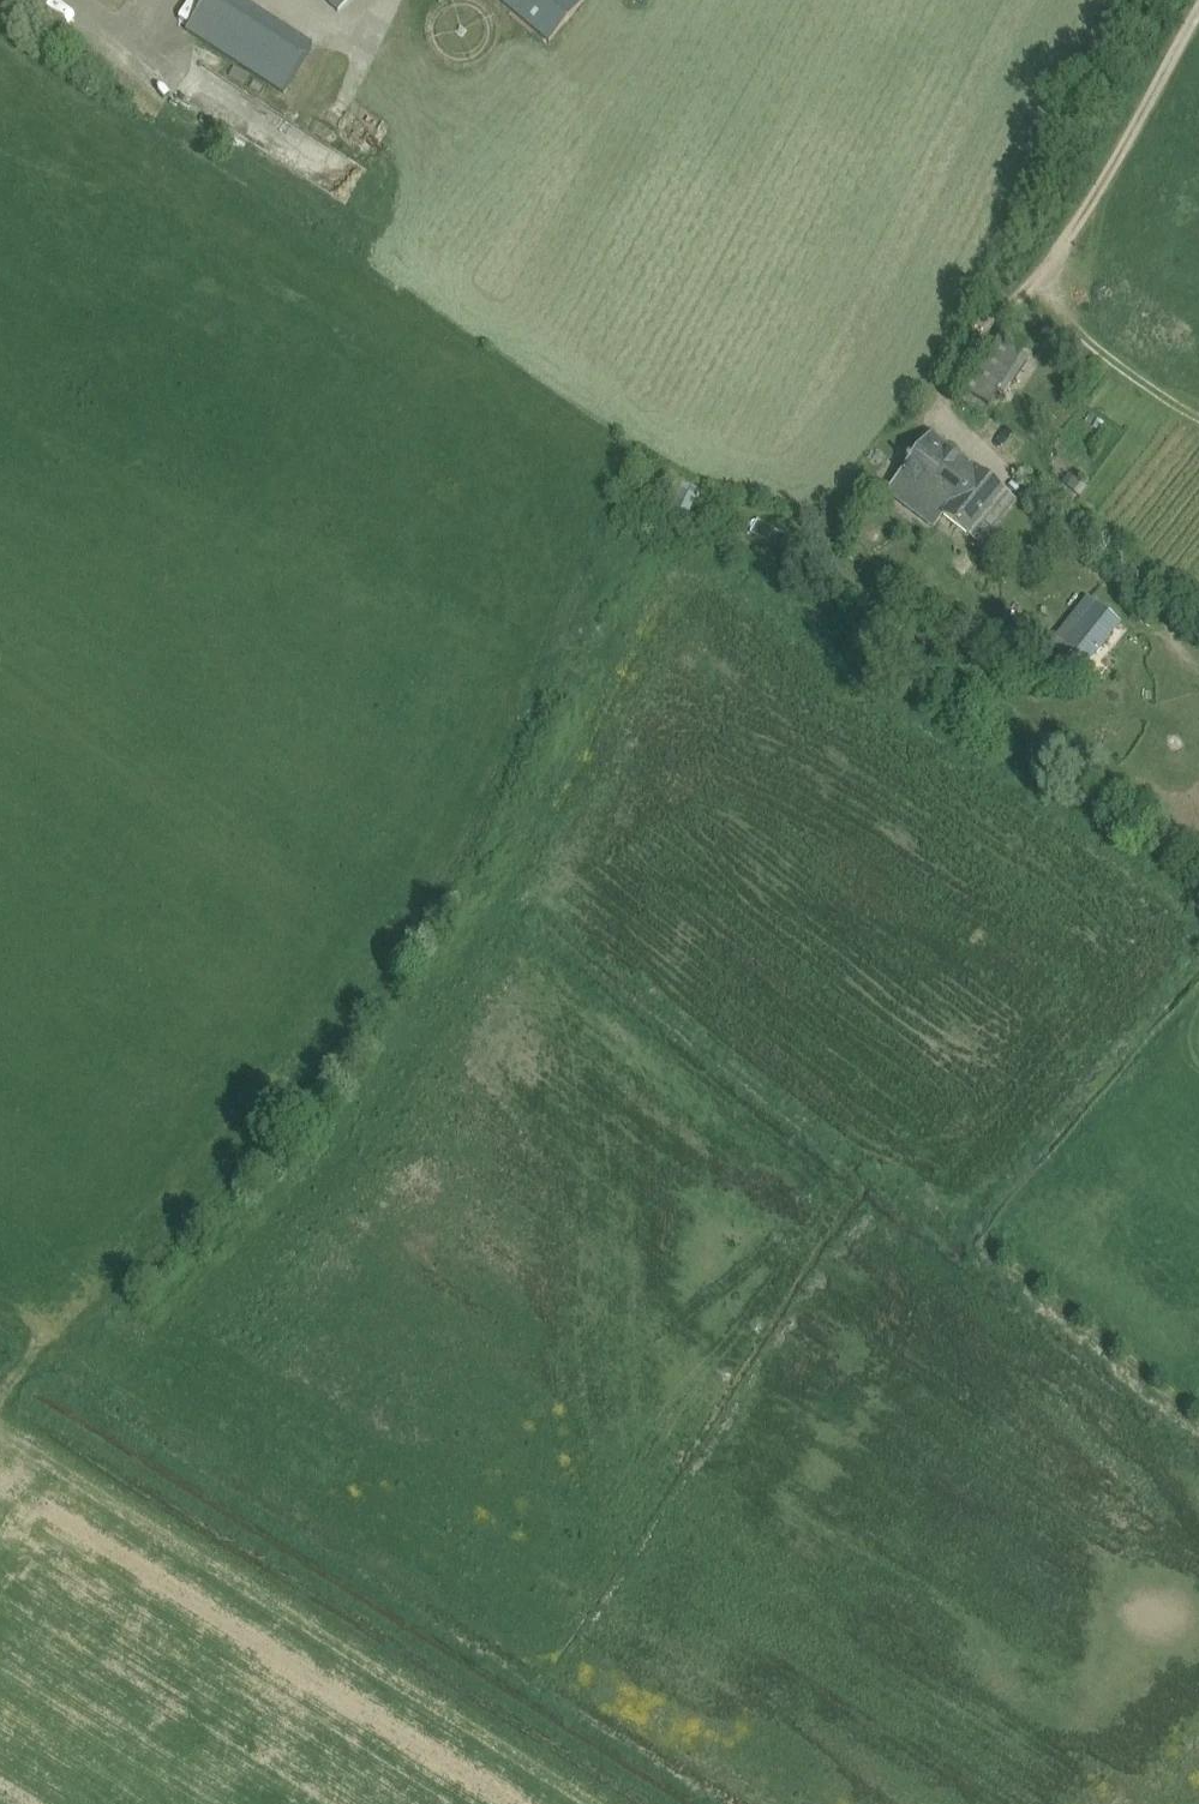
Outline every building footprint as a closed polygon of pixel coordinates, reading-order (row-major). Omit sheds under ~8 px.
[(315,49),(237,0),(206,0),(187,30),(287,94),(315,49)] [(337,12),(349,0),(325,0),(337,12)] [(548,41),(583,0),(500,0),(548,41)] [(998,343),(966,392),(989,408),(997,396),(1021,357),(998,343)] [(896,482),(918,499),(954,526),(970,539),(1006,493),(931,436),(896,482)] [(1069,475),(1062,484),(1077,495),(1084,486),(1069,475)] [(1088,615),(1064,645),(1087,663),(1111,633),(1088,615)]
